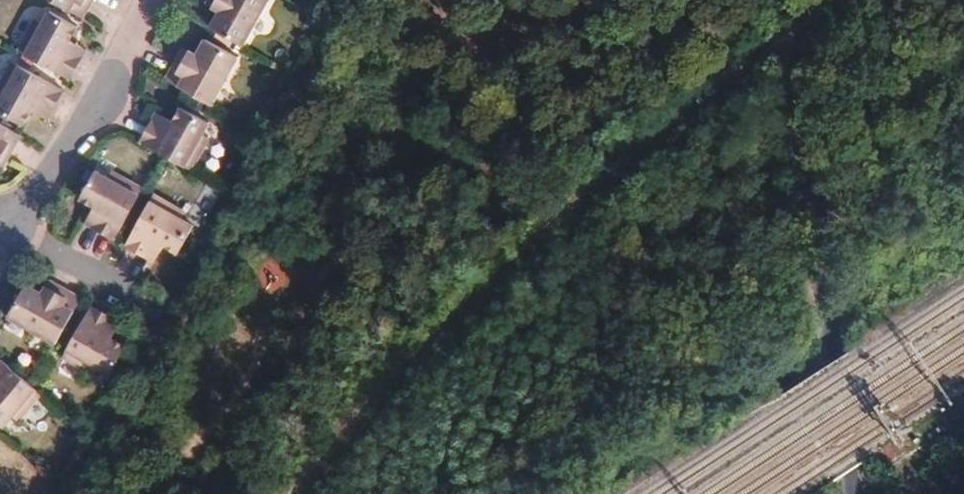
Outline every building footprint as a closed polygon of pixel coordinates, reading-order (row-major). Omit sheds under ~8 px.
[(78,21),(90,0),(42,0),(78,21)] [(208,10),(214,0),(204,0),(201,6),(208,10)] [(208,10),(213,13),(204,29),(236,47),(263,0),(214,0),(208,10)] [(31,22),(13,53),(63,81),(75,60),(63,52),(68,44),(64,41),(71,29),(45,13),(37,26),(31,22)] [(162,83),(208,108),(235,59),(203,42),(195,57),(189,54),(184,64),(176,60),(162,83)] [(80,51),(68,44),(63,52),(75,60),(80,51)] [(184,64),(189,54),(181,50),(176,60),(184,64)] [(29,113),(33,105),(46,112),(58,90),(8,62),(0,75),(0,114),(17,123),(25,111),(29,113)] [(33,105),(29,113),(41,121),(46,112),(33,105)] [(139,146),(159,158),(188,174),(206,143),(201,141),(208,128),(180,113),(173,126),(170,124),(166,132),(152,125),(139,146)] [(156,117),(152,125),(166,132),(170,124),(156,117)] [(0,129),(0,162),(1,161),(7,165),(21,141),(0,129)] [(90,210),(87,214),(95,219),(88,232),(109,244),(139,192),(109,174),(104,182),(92,175),(76,202),(90,210)] [(118,249),(139,262),(146,249),(155,254),(158,249),(170,256),(186,230),(174,222),(178,215),(148,198),(118,249)] [(95,219),(87,214),(80,227),(88,232),(95,219)] [(146,249),(139,262),(147,266),(155,254),(146,249)] [(47,296),(51,290),(42,285),(38,291),(47,296)] [(2,321),(49,348),(74,303),(51,290),(47,296),(38,291),(34,297),(19,289),(2,321)] [(101,348),(104,344),(96,339),(103,327),(81,314),(52,364),(82,381),(86,375),(97,382),(112,356),(101,348)] [(110,332),(103,327),(96,339),(104,344),(110,332)] [(0,368),(0,424),(5,419),(10,424),(33,396),(25,390),(0,368)]
